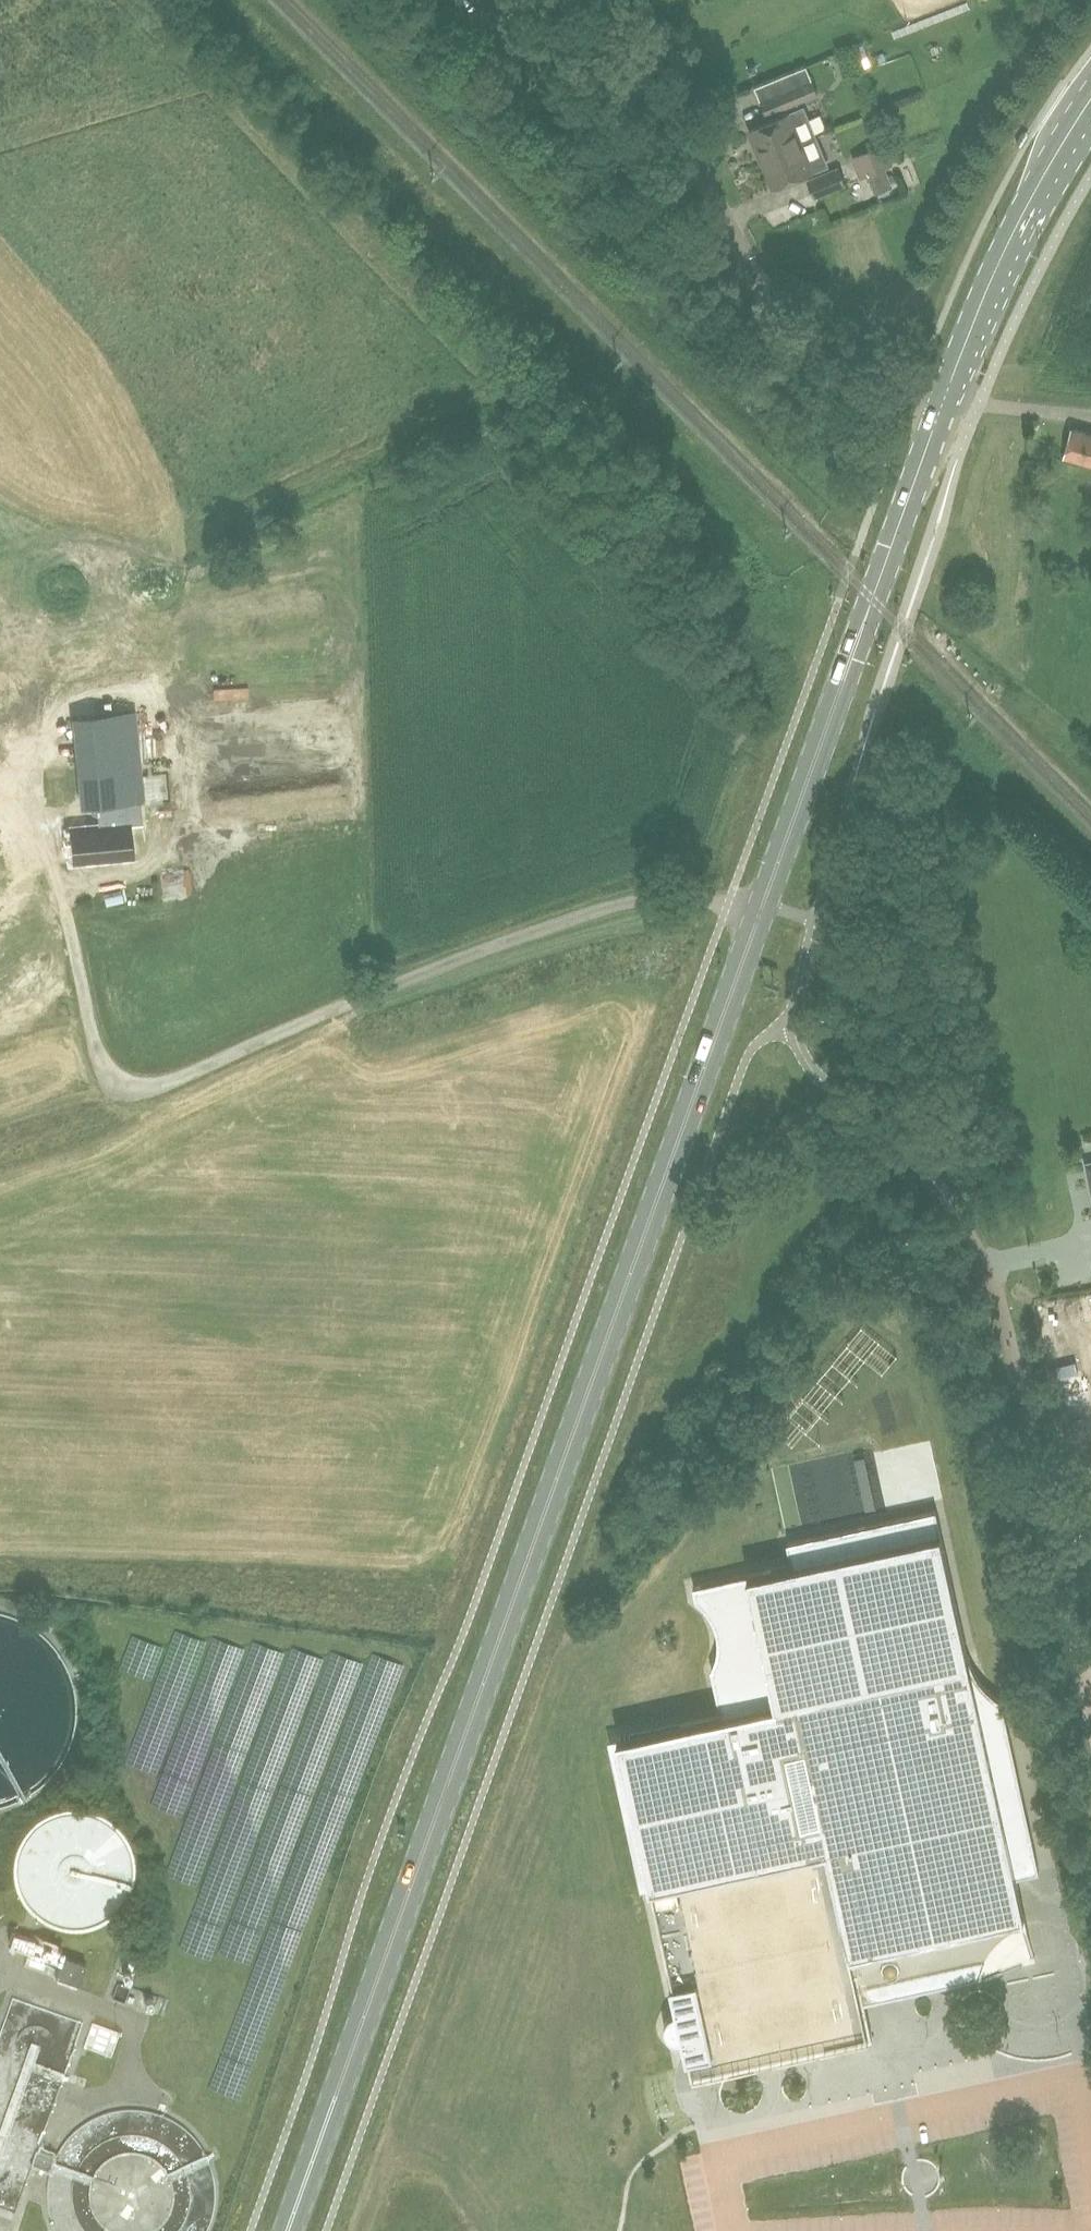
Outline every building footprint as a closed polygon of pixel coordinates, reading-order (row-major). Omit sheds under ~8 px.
[(767,114),(809,97),(819,93),(813,79),(761,100),(767,114)] [(816,136),(805,111),(789,112),(749,129),(761,158),(816,136)] [(821,168),(826,161),(816,136),(761,158),(773,187),(821,168)] [(895,166),(887,144),(867,151),(875,173),(879,171),(882,179),(875,182),(879,193),(893,188),(887,169),(895,166)] [(808,180),(815,196),(845,183),(838,167),(808,180)] [(760,343),(754,349),(761,357),(767,352),(760,343)] [(1071,427),(1064,455),(1090,463),(1090,433),(1071,427)] [(135,585),(119,589),(122,601),(138,598),(135,585)] [(89,804),(96,803),(98,824),(69,827),(72,861),(131,856),(128,824),(141,823),(139,799),(143,799),(135,711),(81,716),(89,804)] [(317,750),(319,726),(297,724),(295,748),(317,750)] [(721,1715),(617,1738),(676,2011),(675,2012),(674,2012),(673,2013),(671,2013),(670,2014),(669,2015),(668,2016),(667,2017),(667,2018),(666,2019),(665,2020),(665,2022),(664,2023),(664,2024),(664,2025),(664,2027),(664,2028),(664,2029),(664,2031),(665,2032),(665,2033),(666,2035),(667,2036),(667,2037),(668,2038),(669,2039),(670,2040),(672,2040),(673,2041),(674,2042),(675,2042),(677,2042),(678,2043),(679,2043),(681,2043),(682,2042),(684,2042),(689,2067),(851,2031),(846,2006),(864,2002),(1035,1964),(1016,1876),(1039,1871),(1001,1701),(996,1698),(991,1694),(986,1689),(982,1685),(978,1680),(975,1674),(972,1668),(969,1662),(967,1655),(936,1510),(787,1543),(792,1565),(693,1586),(695,1599),(699,1602),(703,1606),(706,1610),(709,1614),(711,1618),(714,1623),(715,1628),(717,1632),(717,1637),(718,1642),(718,1647),(717,1652),(716,1656),(715,1661),(714,1665),(712,1670),(721,1715)] [(78,1983),(85,1963),(62,1955),(55,1974),(78,1983)] [(1003,2192),(988,2202),(994,2211),(1009,2201),(1003,2192)]
